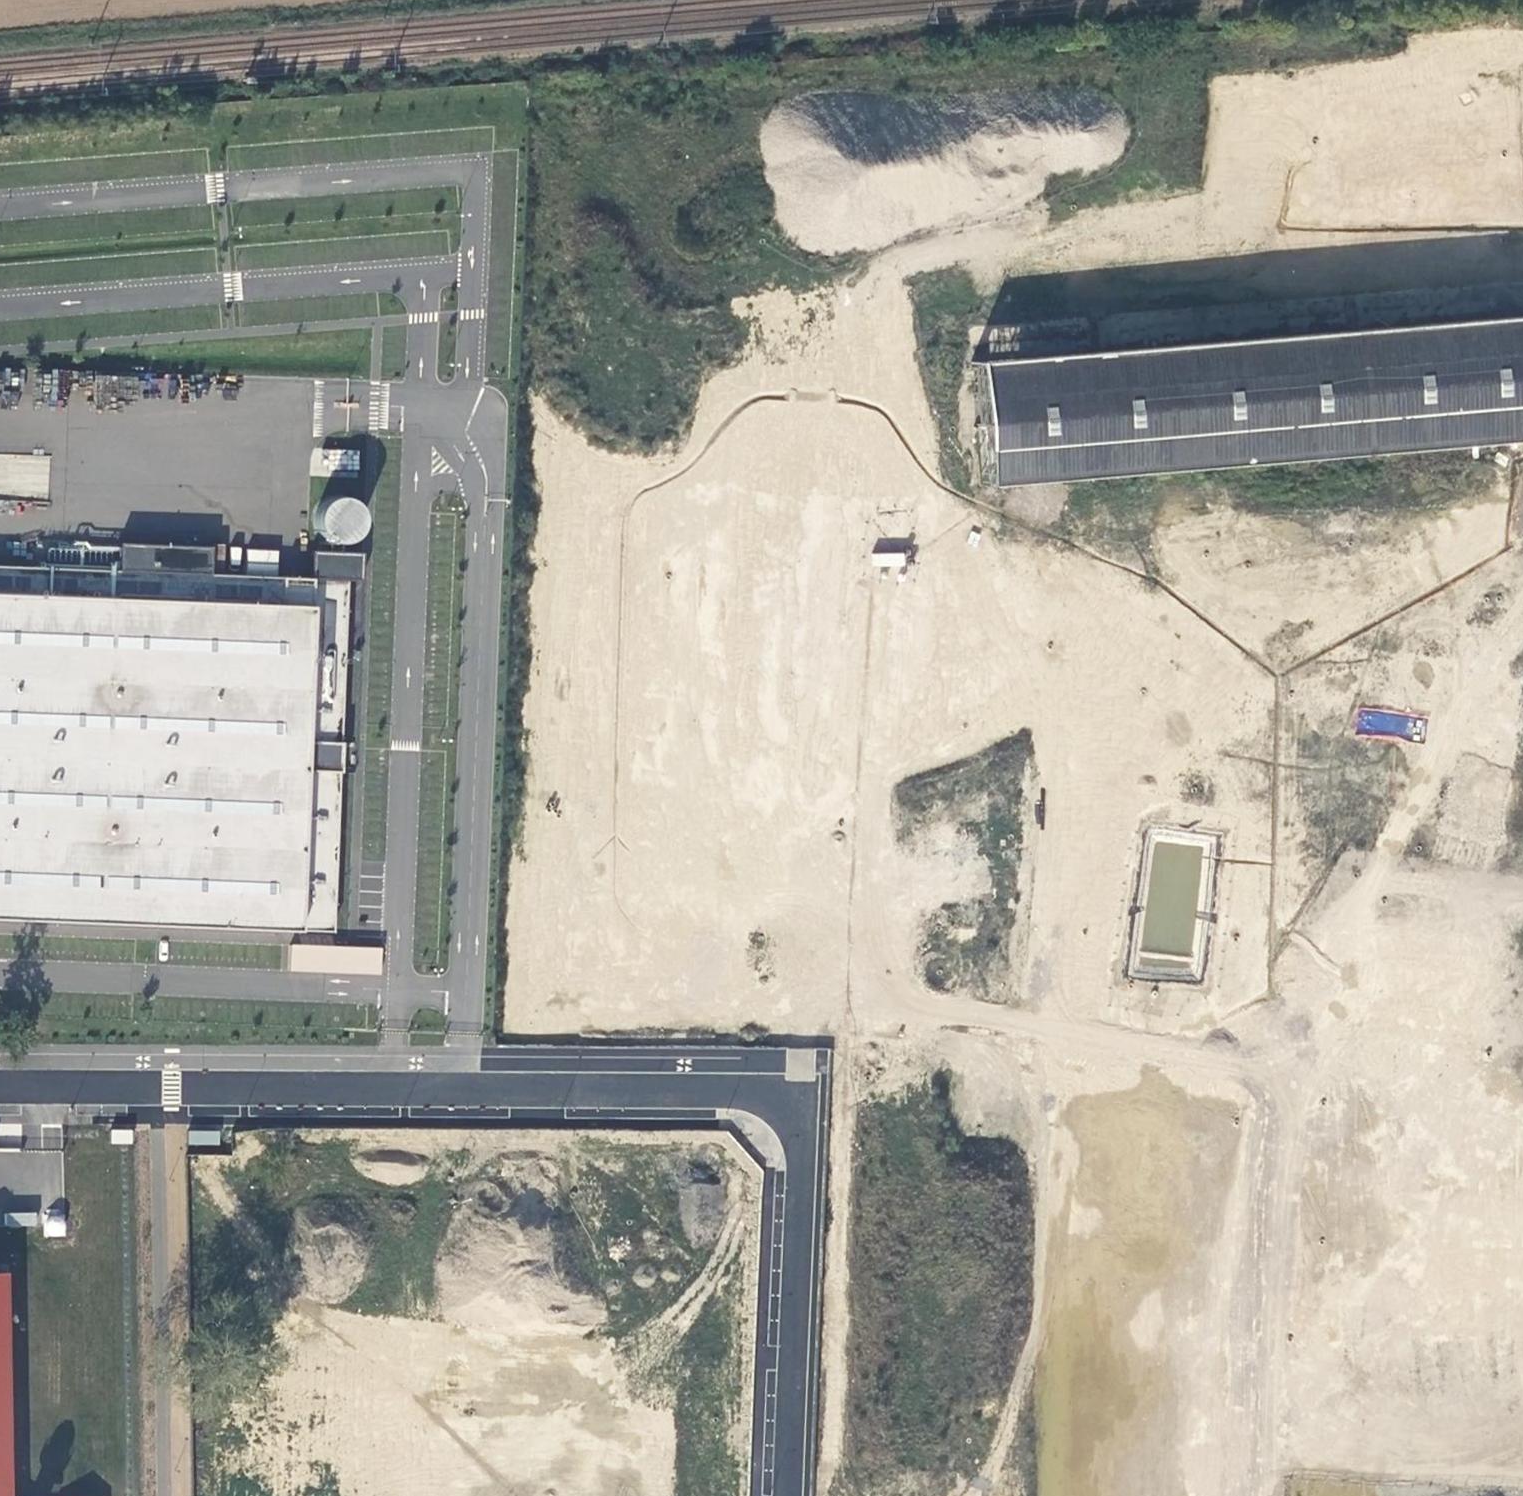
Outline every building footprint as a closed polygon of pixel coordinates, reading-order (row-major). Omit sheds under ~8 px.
[(1522,439),(1522,317),(975,358),(984,479),(1522,439)] [(359,476),(360,450),(315,448),(314,475),(359,476)] [(346,538),(351,532),(353,524),(353,516),(351,509),(346,503),(340,498),(332,496),(324,496),(316,500),(310,505),(307,512),(305,520),(307,528),(310,535),(316,540),(323,543),(331,544),(339,542),(346,538)] [(113,544),(114,571),(203,576),(207,547),(113,544)] [(307,553),(305,581),(342,582),(357,583),(359,555),(307,553)] [(327,933),(342,582),(305,581),(203,576),(114,571),(0,565),(0,920),(327,933)] [(81,935),(116,936),(116,925),(81,924),(81,935)] [(381,975),(382,947),(290,943),(289,970),(381,975)] [(45,1216),(45,1235),(64,1235),(64,1216),(45,1216)]
